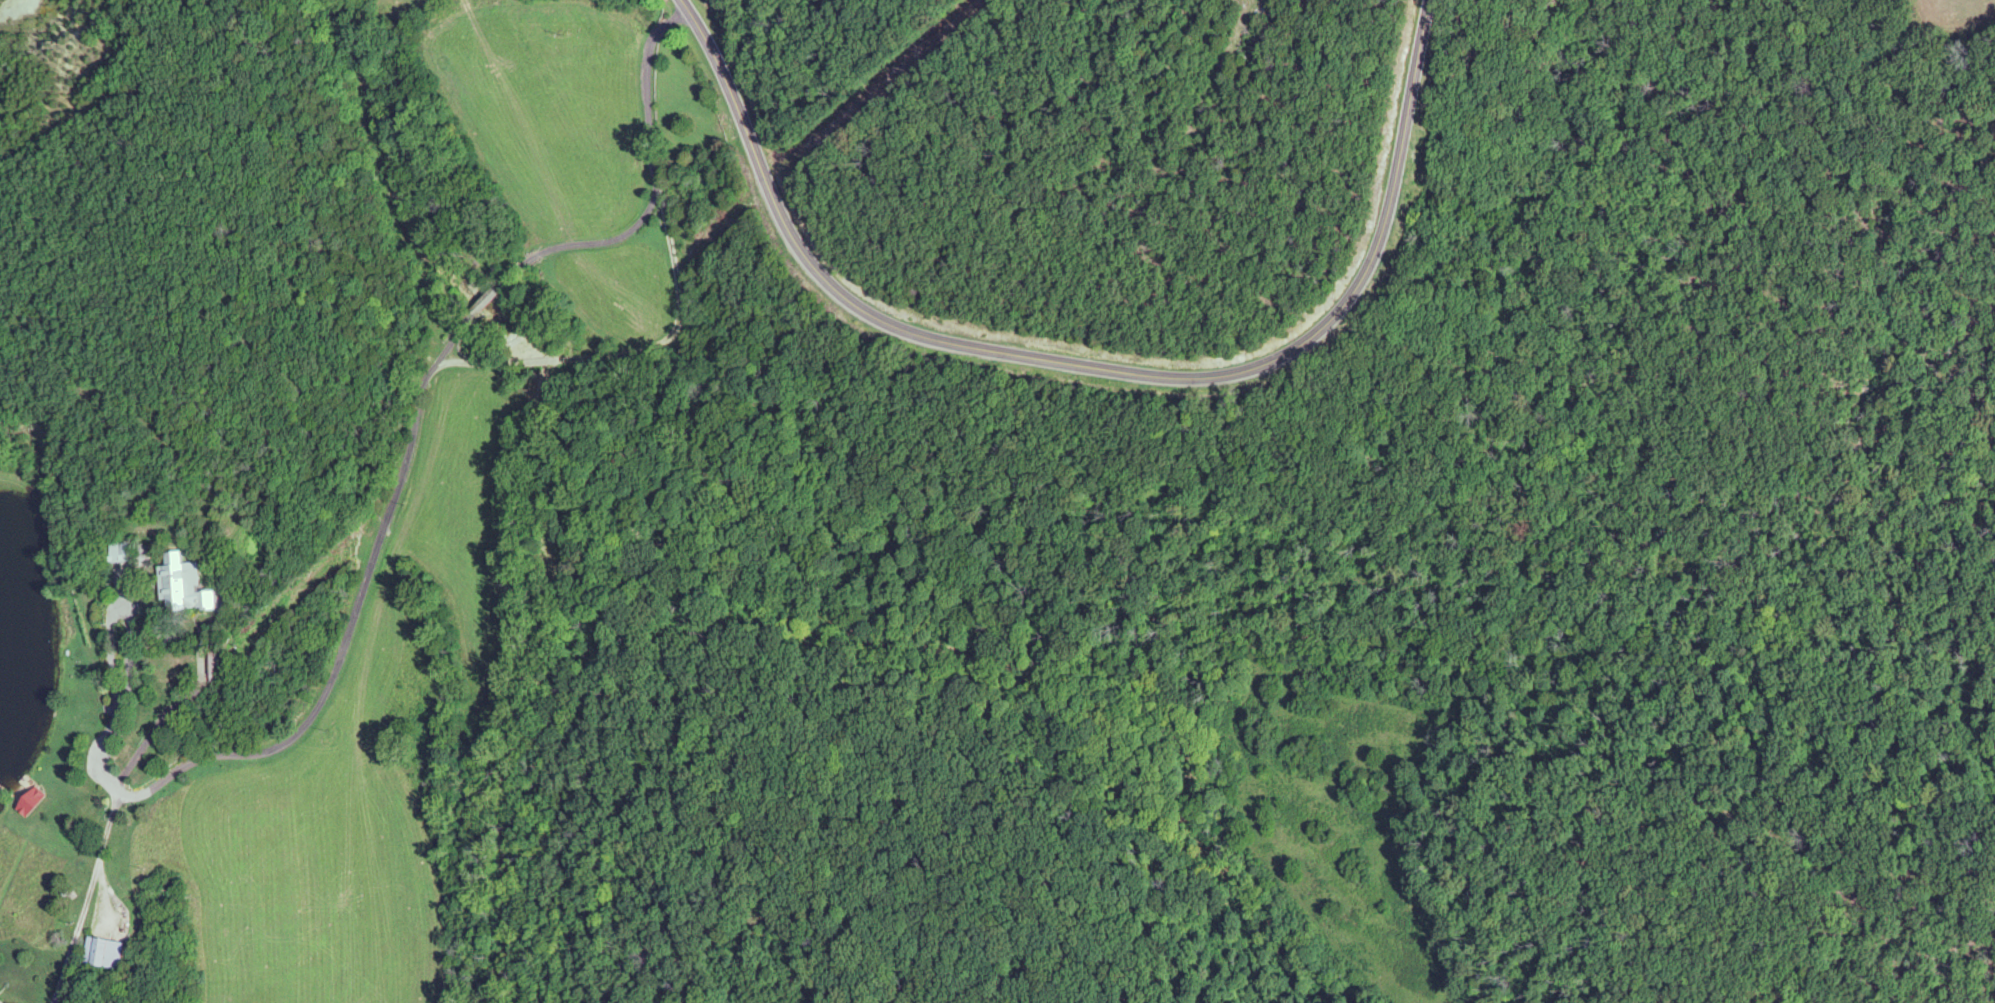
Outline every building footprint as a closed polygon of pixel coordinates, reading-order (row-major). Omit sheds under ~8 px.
[(123,562),(123,555),(117,555),(117,545),(107,545),(107,562),(123,562)] [(155,566),(157,612),(214,609),(213,591),(197,592),(195,562),(177,563),(176,552),(160,552),(161,565),(155,566)] [(207,666),(208,673),(220,672),(219,664),(207,666)] [(35,802),(26,794),(13,808),(22,817),(35,802)] [(120,943),(83,938),(79,965),(117,970),(120,943)]
